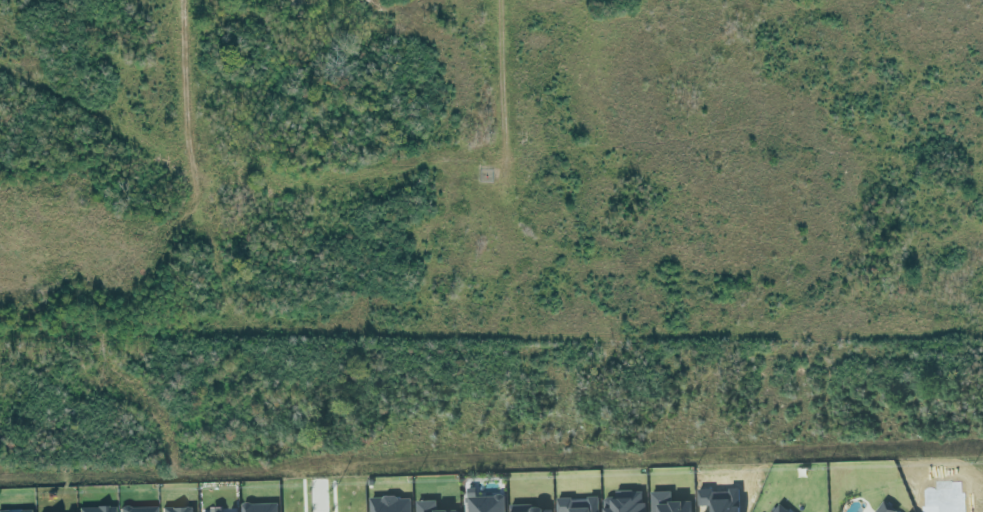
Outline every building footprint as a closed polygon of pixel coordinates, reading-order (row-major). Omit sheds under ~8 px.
[(505,496),(477,497),(477,488),(468,489),(469,511),(506,511),(505,496)] [(616,492),(617,497),(604,498),(605,511),(646,511),(645,490),(616,492)] [(672,502),(672,492),(652,492),(652,511),(692,511),(691,502),(672,502)] [(370,498),(370,511),(412,511),(412,497),(370,498)] [(599,499),(557,500),(557,511),(599,511),(599,499)] [(279,503),(243,504),(243,511),(279,511),(279,503)] [(882,503),(877,511),(895,511),(882,503)] [(780,504),(773,511),(790,511),(780,504)]
